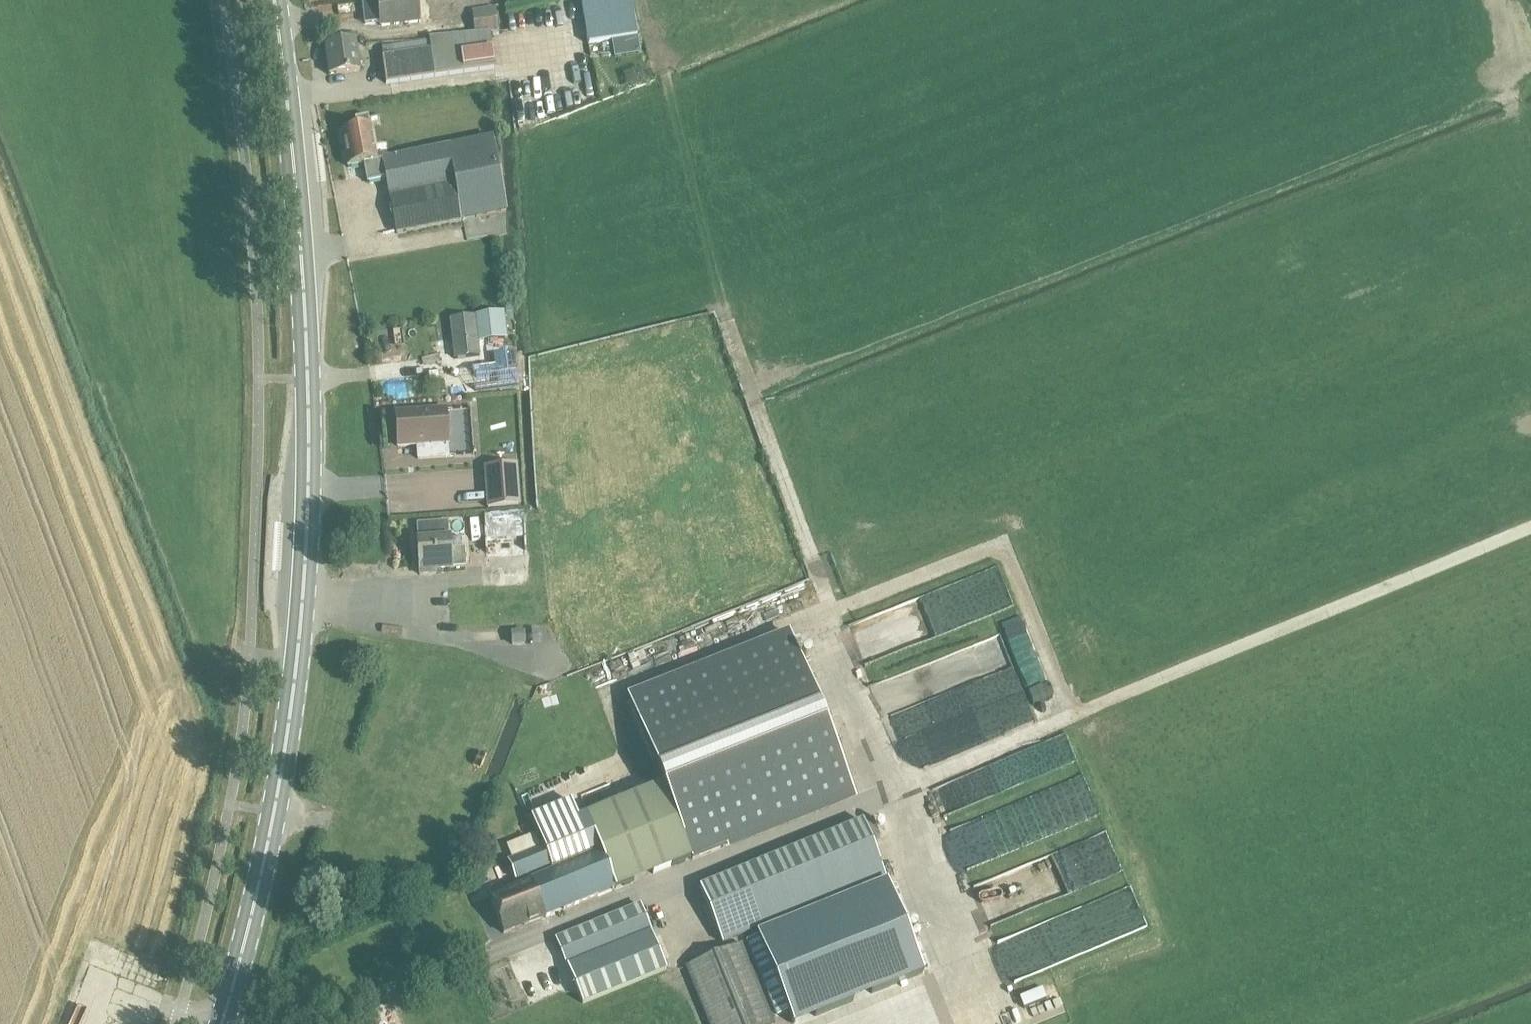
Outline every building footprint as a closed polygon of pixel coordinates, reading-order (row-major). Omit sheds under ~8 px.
[(419,22),(417,0),(378,0),(378,2),(362,4),(365,24),(381,22),(381,27),(419,22)] [(588,45),(637,38),(632,0),(581,0),(588,45)] [(472,9),(474,33),(496,31),(494,8),(472,9)] [(386,84),(390,83),(494,69),(491,43),(490,34),(428,39),(429,52),(382,58),(386,84)] [(329,76),(359,72),(355,41),(325,45),(329,76)] [(369,127),(368,119),(367,117),(355,119),(357,129),(341,132),(348,167),(363,165),(367,183),(386,180),(396,234),(506,213),(492,138),(382,159),(382,160),(376,161),(370,127),(369,127)] [(454,358),(477,356),(480,356),(478,340),(500,338),(498,316),(473,319),(451,321),(454,358)] [(492,368),(470,369),(472,389),(513,386),(511,366),(492,368)] [(473,453),(474,406),(451,406),(451,453),(473,453)] [(395,446),(413,445),(416,444),(417,460),(449,457),(446,410),(393,414),(395,446)] [(485,467),(488,509),(519,507),(517,465),(485,467)] [(526,511),(488,512),(489,539),(505,539),(505,552),(527,551),(526,511)] [(446,539),(445,523),(415,524),(416,541),(418,575),(433,574),(433,570),(463,568),(462,549),(447,550),(447,539),(446,539)] [(1020,663),(1037,656),(1020,614),(1003,621),(1020,663)] [(626,694),(660,786),(578,817),(570,800),(529,815),(541,843),(504,856),(513,880),(549,868),(551,872),(488,898),(503,934),(613,889),(691,860),(853,796),(823,721),(788,630),(626,694)] [(725,944),(836,899),(883,880),(860,822),(702,886),(725,944)] [(962,826),(953,830),(968,864),(977,860),(962,826)] [(1078,864),(1084,883),(1122,869),(1108,831),(1085,839),(1092,859),(1078,864)] [(747,941),(777,1017),(788,1012),(793,1023),(796,1023),(923,973),(888,884),(747,941)] [(582,1004),(665,971),(651,938),(648,931),(638,906),(556,939),(566,964),(582,1004)] [(741,943),(685,966),(708,1023),(774,1023),(741,943)]
